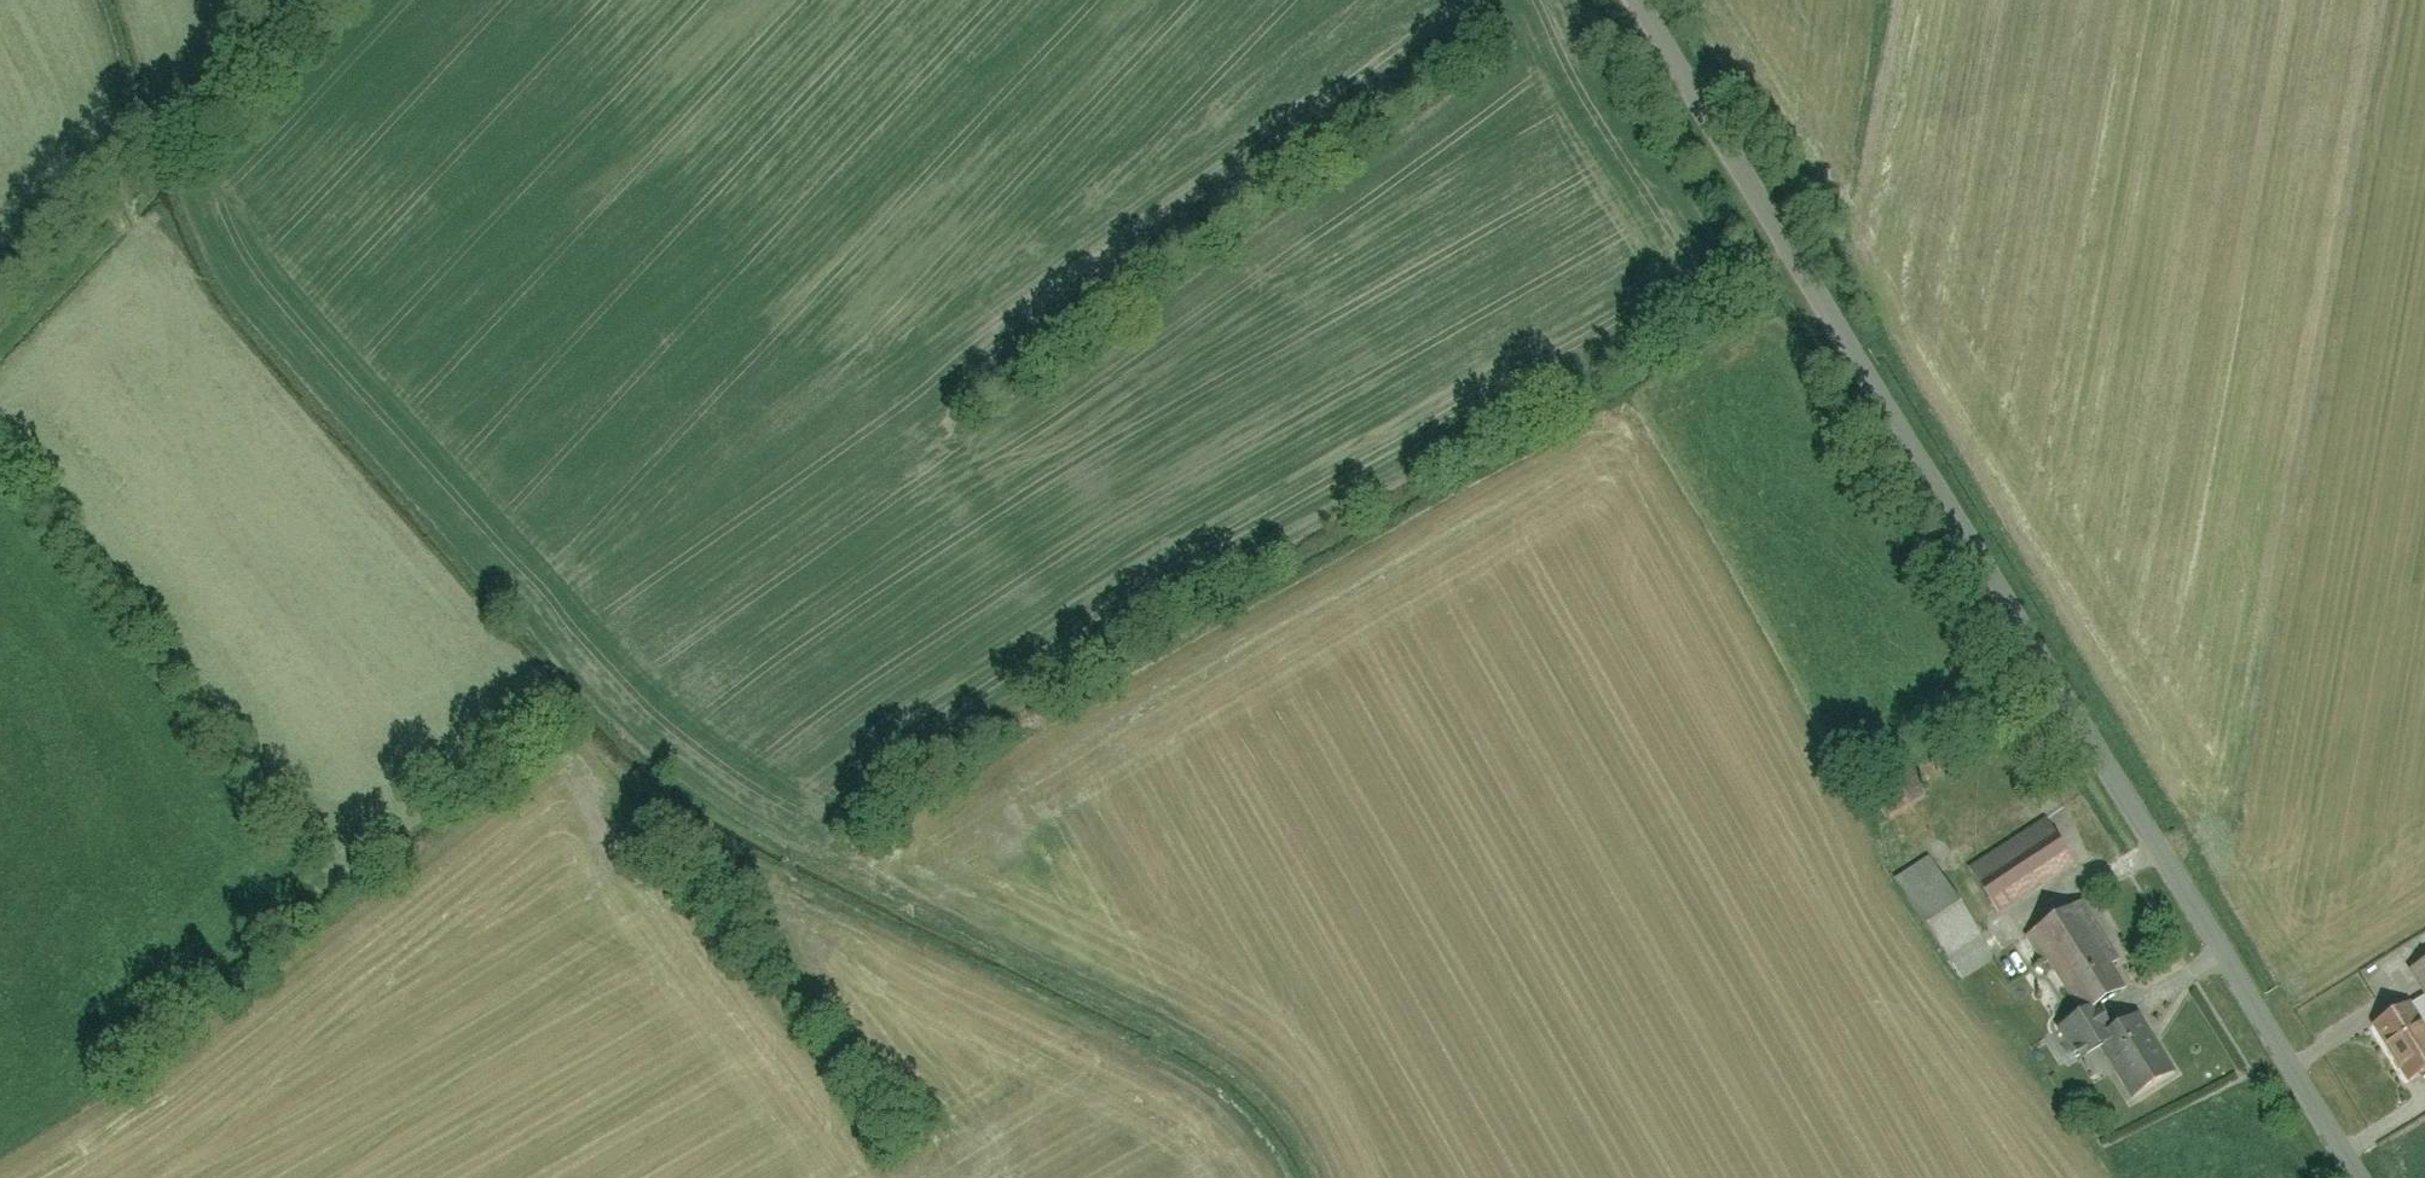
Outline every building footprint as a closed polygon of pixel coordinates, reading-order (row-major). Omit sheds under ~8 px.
[(2047,820),(1971,870),(2000,913),(2075,863),(2047,820)] [(1933,858),(1896,881),(1963,984),(1999,960),(1933,858)] [(2078,908),(2028,944),(2080,1015),(2130,980),(2078,908)] [(2424,996),(2424,965),(2411,973),(2424,996)] [(2373,1029),(2407,1086),(2424,1076),(2424,999),(2373,1029)] [(2100,1008),(2066,1032),(2087,1063),(2101,1054),(2138,1107),(2183,1076),(2143,1017),(2118,1034),(2100,1008)]
